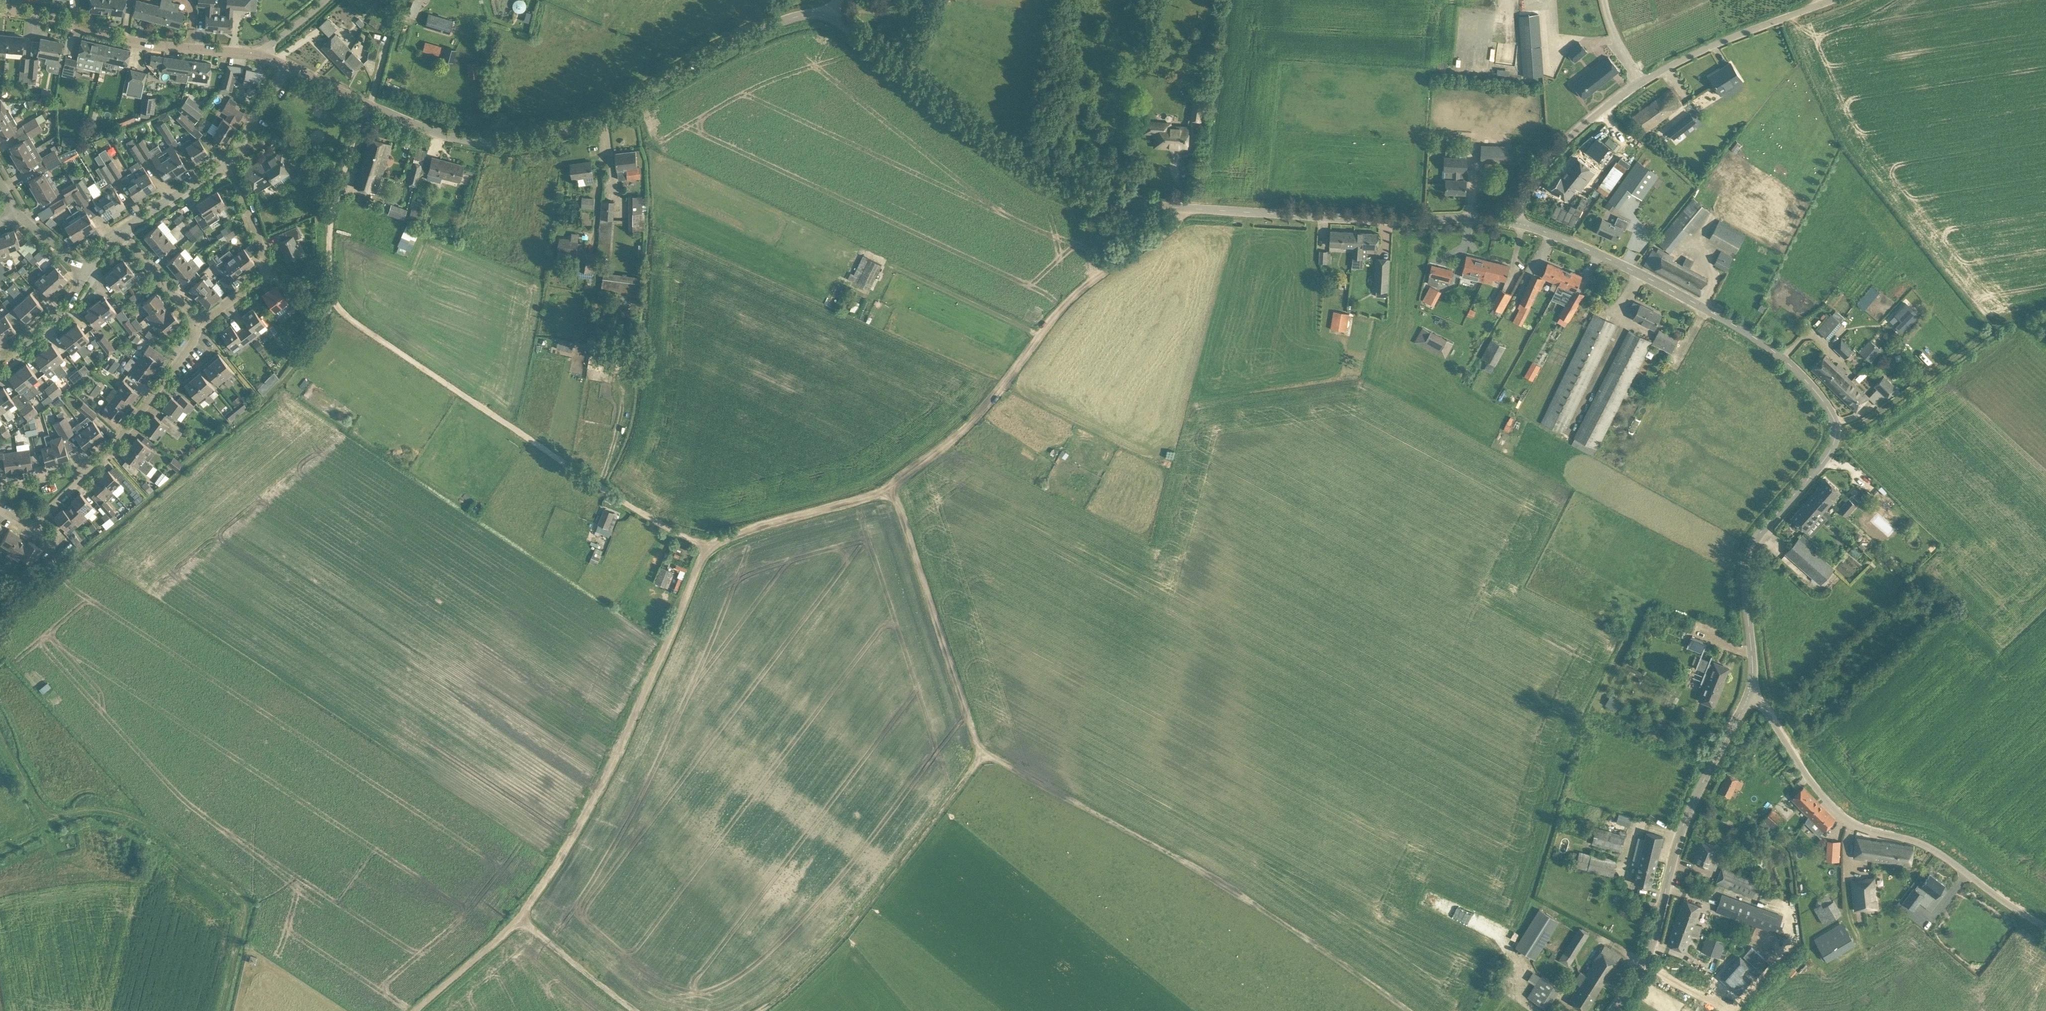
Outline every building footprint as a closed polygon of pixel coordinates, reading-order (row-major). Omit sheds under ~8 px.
[(106,0),(89,0),(88,11),(104,13),(106,0)] [(104,13),(125,15),(127,0),(106,0),(104,13)] [(177,10),(179,3),(171,1),(171,0),(160,0),(159,5),(139,0),(136,0),(132,15),(180,27),(184,11),(177,10)] [(198,5),(207,6),(205,29),(218,30),(219,15),(220,6),(213,6),(213,0),(198,0),(198,5)] [(241,9),(256,10),(256,0),(227,0),(226,15),(219,15),(218,30),(231,31),(233,8),(241,9)] [(906,10),(898,11),(899,19),(907,18),(906,10)] [(424,26),(449,33),(453,20),(428,13),(424,26)] [(1541,47),(1539,14),(1519,15),(1522,48),(1541,47)] [(361,27),(365,24),(359,17),(355,21),(361,27)] [(337,29),(327,18),(319,26),(328,36),(337,29)] [(337,63),(351,50),(335,33),(321,47),(337,63)] [(7,35),(6,50),(22,52),(23,37),(7,35)] [(380,39),(372,37),(367,58),(375,60),(380,39)] [(56,39),(55,41),(41,38),(38,54),(47,55),(45,63),(60,65),(61,58),(59,58),(62,42),(60,42),(60,40),(56,39)] [(78,54),(77,60),(101,65),(102,60),(106,45),(81,39),(78,54)] [(438,55),(441,46),(425,41),(423,51),(438,55)] [(1579,42),(1567,52),(1572,58),(1584,47),(1579,42)] [(106,45),(102,60),(127,65),(130,50),(106,45)] [(453,62),(456,50),(446,47),(442,59),(453,62)] [(351,50),(337,63),(349,76),(363,63),(351,50)] [(162,70),(164,56),(151,55),(150,63),(153,63),(152,67),(158,68),(158,70),(162,70)] [(189,76),(191,60),(164,56),(162,70),(162,71),(177,74),(176,81),(187,82),(188,79),(189,76)] [(77,60),(65,57),(61,74),(74,77),(76,66),(77,60)] [(1608,57),(1573,85),(1584,98),(1619,70),(1608,57)] [(30,59),(29,59),(22,58),(19,80),(28,81),(28,83),(30,59)] [(37,59),(31,59),(30,59),(28,83),(36,84),(37,59)] [(207,82),(208,78),(209,78),(211,63),(191,60),(189,76),(188,79),(207,82)] [(479,76),(478,61),(466,61),(467,77),(479,76)] [(1742,81),(1736,71),(1731,63),(1709,76),(1720,94),(1742,81)] [(227,65),(221,88),(226,89),(225,93),(228,94),(229,90),(233,72),(237,73),(242,74),(243,67),(238,67),(227,65)] [(248,86),(246,93),(253,95),(256,83),(259,84),(262,72),(246,68),(242,84),(248,86)] [(131,69),(126,86),(128,87),(127,92),(140,95),(141,90),(142,90),(146,73),(131,69)] [(1682,104),(1671,89),(1631,118),(1643,134),(1682,104)] [(1203,106),(1204,101),(1205,92),(1196,90),(1195,99),(1194,99),(1191,119),(1200,121),(1206,122),(1209,107),(1203,106)] [(145,96),(145,112),(155,112),(156,96),(145,96)] [(7,111),(1,101),(0,101),(0,125),(13,117),(9,110),(7,111)] [(193,125),(203,111),(197,106),(196,109),(185,101),(184,102),(178,109),(182,113),(193,125)] [(239,120),(243,113),(226,103),(222,110),(229,114),(225,120),(223,118),(213,135),(226,142),(236,126),(233,124),(236,119),(239,120)] [(135,114),(130,107),(124,111),(129,118),(135,114)] [(166,111),(159,114),(164,122),(170,117),(166,111)] [(195,126),(193,125),(182,113),(177,118),(190,131),(195,126)] [(39,124),(39,123),(45,119),(42,114),(22,125),(26,132),(39,124)] [(15,125),(17,124),(13,117),(0,125),(0,140),(17,129),(15,125)] [(371,131),(375,119),(372,118),(367,129),(371,131)] [(199,131),(205,124),(199,119),(198,120),(193,125),(195,126),(199,131)] [(1145,121),(1144,133),(1156,134),(1155,146),(1168,147),(1168,145),(1188,146),(1188,136),(1189,127),(1173,126),(1173,128),(1171,128),(1158,127),(1159,122),(1145,121)] [(168,143),(175,139),(164,122),(157,126),(168,143)] [(1676,123),(1667,130),(1673,139),(1683,131),(1676,123)] [(29,137),(42,130),(39,124),(26,132),(29,137)] [(271,145),(281,139),(275,129),(265,135),(271,145)] [(35,148),(29,137),(8,149),(15,160),(35,148)] [(382,176),(389,153),(391,144),(369,137),(360,169),(382,176)] [(142,139),(136,143),(132,138),(132,139),(144,158),(151,154),(142,139)] [(184,143),(190,152),(196,161),(202,156),(203,158),(209,154),(199,138),(192,142),(190,139),(184,143)] [(138,162),(144,158),(132,139),(125,143),(138,162)] [(1735,153),(1742,145),(1737,142),(1731,149),(1735,153)] [(181,158),(174,148),(172,145),(166,148),(162,151),(177,175),(183,171),(182,169),(186,167),(181,158)] [(1513,148),(1482,147),(1482,160),(1513,161),(1513,148)] [(42,159),(42,158),(35,148),(15,160),(22,171),(42,159)] [(58,156),(61,161),(62,163),(77,154),(74,148),(57,155),(58,156)] [(105,148),(99,153),(99,154),(106,164),(115,179),(122,174),(112,159),(105,148)] [(298,175),(286,156),(287,156),(283,150),(276,154),(277,154),(262,164),(273,181),(272,182),(277,188),(298,175)] [(58,156),(57,155),(55,151),(42,158),(42,159),(45,164),(58,156)] [(171,179),(177,175),(162,151),(156,154),(152,157),(160,171),(166,180),(170,177),(171,179)] [(636,151),(616,153),(618,170),(619,180),(640,178),(639,167),(638,167),(636,151)] [(1619,155),(1596,188),(1607,195),(1630,162),(1619,155)] [(48,169),(61,161),(58,156),(45,164),(48,169)] [(440,182),(441,176),(459,181),(463,165),(432,157),(426,178),(440,182)] [(1467,158),(1457,157),(1445,157),(1444,170),(1452,170),(1452,179),(1446,179),(1446,192),(1465,193),(1466,180),(1468,179),(1469,172),(1466,170),(1467,158)] [(1560,176),(1551,187),(1566,199),(1576,187),(1580,190),(1595,172),(1578,158),(1562,177),(1560,176)] [(273,181),(262,164),(259,160),(243,171),(257,192),(272,182),(273,181)] [(406,183),(416,186),(422,164),(412,161),(406,183)] [(579,185),(584,184),(594,182),(591,161),(571,164),(573,179),(578,178),(579,185)] [(1637,161),(1621,184),(1642,199),(1658,176),(1637,161)] [(101,167),(99,168),(109,183),(110,182),(115,179),(106,164),(101,167)] [(132,172),(145,193),(151,189),(153,192),(157,189),(143,166),(132,172)] [(376,193),(382,176),(360,169),(354,187),(376,193)] [(53,181),(49,175),(46,170),(28,181),(31,187),(30,187),(30,189),(31,191),(32,193),(53,181)] [(92,193),(82,178),(81,177),(83,175),(80,171),(71,176),(79,188),(85,198),(92,193)] [(140,196),(145,193),(132,172),(127,174),(128,176),(123,179),(137,202),(142,199),(140,196)] [(402,182),(404,177),(396,174),(394,179),(402,182)] [(65,196),(79,188),(71,176),(71,177),(74,182),(61,190),(65,196)] [(60,192),(57,187),(53,181),(32,193),(33,194),(34,196),(35,197),(37,198),(38,198),(41,204),(60,192)] [(112,185),(108,187),(106,184),(100,188),(101,191),(117,215),(121,213),(118,210),(125,205),(112,185)] [(88,203),(85,198),(79,188),(65,196),(65,197),(71,193),(80,208),(88,203)] [(220,218),(216,212),(226,205),(217,190),(206,197),(220,218)] [(96,195),(92,198),(105,218),(112,214),(114,217),(117,215),(101,191),(96,195)] [(1574,226),(1586,198),(1574,193),(1568,209),(1556,204),(1550,216),(1574,226)] [(643,231),(643,196),(629,196),(629,231),(643,231)] [(202,229),(220,218),(206,197),(196,204),(203,214),(196,219),(202,229)] [(417,197),(416,200),(414,200),(411,209),(409,217),(415,219),(417,211),(418,211),(422,199),(417,197)] [(54,213),(67,205),(63,198),(50,205),(54,213)] [(1694,198),(1675,220),(1691,234),(1710,212),(1694,198)] [(615,220),(614,220),(615,201),(602,200),(598,255),(612,256),(615,220)] [(384,204),(382,210),(388,212),(388,214),(403,219),(407,209),(391,203),(390,206),(384,204)] [(72,213),(85,234),(96,227),(84,208),(80,211),(78,209),(72,213)] [(74,241),(85,234),(72,213),(66,217),(67,219),(62,222),(74,241)] [(1602,219),(1597,231),(1617,240),(1622,229),(1625,231),(1629,222),(1618,217),(1615,224),(1602,219)] [(1720,220),(1710,238),(1736,252),(1745,235),(1720,220)] [(152,245),(165,234),(157,225),(144,236),(152,245)] [(288,237),(282,240),(279,241),(287,260),(301,253),(294,240),(302,236),(296,225),(291,227),(282,232),(285,231),(288,237)] [(410,251),(419,230),(407,225),(398,246),(410,251)] [(189,237),(193,234),(197,231),(193,226),(185,233),(189,237)] [(226,239),(231,236),(236,233),(233,228),(228,232),(224,235),(226,238),(226,239)] [(2,234),(8,250),(9,250),(20,246),(14,229),(2,234)] [(1353,247),(1354,232),(1330,231),(1329,246),(1353,247)] [(1354,232),(1353,247),(1353,258),(1359,258),(1360,248),(1378,249),(1379,233),(1354,232)] [(439,245),(441,239),(428,233),(425,240),(439,245)] [(0,237),(0,260),(4,259),(11,256),(9,250),(8,250),(2,234),(3,236),(0,237)] [(165,234),(152,245),(160,255),(173,244),(165,234)] [(193,234),(189,237),(193,242),(197,238),(193,234)] [(221,243),(226,239),(226,238),(224,235),(218,238),(221,243)] [(572,239),(560,238),(559,251),(576,253),(577,249),(581,250),(582,243),(578,242),(578,240),(578,235),(572,235),(572,239)] [(1104,241),(1102,241),(1102,244),(1104,244),(1103,247),(1112,248),(1113,240),(1105,239),(1104,241)] [(234,255),(244,269),(254,262),(244,248),(234,255)] [(244,269),(234,255),(229,250),(219,257),(221,260),(217,263),(219,266),(225,274),(228,278),(233,275),(234,277),(239,273),(240,274),(241,274),(244,272),(244,271),(243,270),(244,269)] [(29,251),(25,255),(29,260),(33,256),(29,251)] [(1726,270),(1731,261),(1733,257),(1722,251),(1714,264),(1726,270)] [(175,272),(188,261),(180,252),(167,263),(175,272)] [(580,270),(595,272),(597,256),(582,254),(580,270)] [(863,255),(854,274),(851,273),(848,279),(870,290),(882,265),(863,255)] [(33,256),(29,260),(33,264),(37,260),(33,256)] [(212,264),(215,261),(211,256),(207,260),(211,265),(212,264)] [(1484,275),(1487,261),(1467,256),(1462,276),(1483,281),(1484,275)] [(196,271),(200,267),(192,258),(188,261),(175,272),(183,282),(196,271)] [(1387,297),(1387,291),(1389,258),(1376,258),(1374,290),(1376,290),(1375,296),(1387,297)] [(114,267),(126,282),(125,280),(134,273),(123,259),(114,267)] [(219,266),(217,263),(215,261),(212,264),(211,265),(220,278),(219,279),(225,274),(219,266)] [(1484,275),(1483,281),(1491,283),(1493,277),(1506,280),(1509,266),(1487,261),(1484,275)] [(1544,271),(1542,276),(1543,276),(1553,281),(1550,289),(1555,291),(1565,269),(1548,262),(1544,271)] [(56,266),(52,263),(43,271),(45,273),(58,288),(67,279),(56,266)] [(1429,276),(1427,282),(1437,285),(1439,278),(1450,281),(1450,280),(1453,270),(1432,265),(1429,276)] [(26,271),(22,267),(18,270),(20,273),(22,275),(26,271)] [(116,290),(126,282),(114,267),(113,267),(115,269),(105,276),(116,290)] [(1574,290),(1575,290),(1576,289),(1582,275),(1571,271),(1571,272),(1565,269),(1555,291),(1551,299),(1559,302),(1563,294),(1561,294),(1565,286),(1574,290)] [(13,280),(20,273),(18,270),(9,275),(13,280)] [(601,291),(619,294),(618,303),(637,306),(641,276),(604,271),(601,291)] [(197,298),(212,286),(214,284),(205,272),(200,277),(202,279),(189,289),(197,298)] [(58,288),(45,273),(35,281),(47,294),(56,286),(58,288)] [(235,288),(228,278),(225,274),(219,279),(230,293),(235,288)] [(1522,325),(1542,279),(1533,274),(1518,308),(1519,308),(1511,327),(1518,331),(1520,325),(1522,325)] [(10,286),(35,314),(43,307),(30,293),(25,297),(13,283),(10,286)] [(275,285),(263,294),(269,302),(272,308),(269,310),(274,318),(286,309),(288,312),(300,304),(289,289),(282,294),(275,285)] [(34,315),(35,314),(10,286),(7,289),(19,302),(14,307),(26,321),(30,318),(31,319),(32,319),(35,317),(35,315),(34,315)] [(212,286),(197,298),(197,299),(199,298),(207,307),(220,296),(212,286)] [(1441,291),(1431,286),(1424,300),(1434,305),(1441,291)] [(1878,292),(1872,286),(1857,304),(1864,309),(1878,292)] [(1491,306),(1499,311),(1509,294),(1500,289),(1491,306)] [(1560,316),(1557,321),(1561,323),(1566,326),(1569,321),(1585,294),(1576,289),(1575,290),(1574,290),(1559,316),(1560,316)] [(149,311),(162,299),(156,292),(143,304),(149,311)] [(94,304),(105,317),(110,313),(113,317),(117,313),(104,296),(94,304)] [(150,321),(166,308),(162,303),(164,302),(162,299),(149,311),(150,312),(146,315),(150,321)] [(852,306),(853,307),(852,311),(858,313),(862,304),(854,300),(852,306)] [(1354,303),(1349,302),(1347,312),(1357,313),(1357,311),(1356,311),(1357,308),(1353,308),(1354,303)] [(1641,304),(1640,305),(1634,302),(1630,310),(1636,313),(1634,318),(1654,328),(1661,314),(1641,304)] [(1906,303),(1895,314),(1901,320),(1896,326),(1902,332),(1919,315),(1906,303)] [(98,322),(105,317),(94,304),(84,312),(97,329),(101,326),(98,322)] [(160,324),(173,313),(171,310),(169,312),(166,308),(150,321),(154,326),(158,322),(160,324)] [(252,308),(242,316),(248,324),(242,328),(251,340),(267,328),(252,308)] [(1473,318),(1476,311),(1470,308),(1467,315),(1473,318)] [(1350,314),(1333,311),(1330,328),(1346,331),(1350,314)] [(173,313),(160,324),(166,331),(179,320),(173,313)] [(7,336),(16,330),(5,314),(0,317),(0,326),(7,336)] [(1563,433),(1572,415),(1616,324),(1594,314),(1541,423),(1563,433)] [(1827,339),(1841,322),(1831,314),(1817,330),(1827,339)] [(134,326),(131,321),(128,318),(122,323),(131,334),(137,329),(134,326)] [(135,318),(131,321),(134,326),(139,323),(135,318)] [(1904,343),(1921,326),(1917,322),(1900,339),(1904,343)] [(68,330),(87,354),(90,352),(83,343),(89,338),(77,323),(68,330)] [(139,323),(134,326),(137,329),(138,330),(138,331),(143,327),(139,323)] [(251,340),(242,328),(237,333),(231,325),(220,333),(232,348),(238,344),(241,347),(251,340)] [(1453,343),(1423,327),(1415,342),(1445,357),(1453,343)] [(87,354),(68,330),(60,337),(71,352),(76,348),(88,363),(92,360),(87,354)] [(1671,353),(1674,347),(1678,339),(1659,330),(1655,338),(1652,343),(1671,353)] [(148,331),(145,335),(154,342),(157,338),(148,331)] [(1597,449),(1630,385),(1651,342),(1629,331),(1576,439),(1574,438),(1571,444),(1593,455),(1596,448),(1597,449)] [(109,355),(113,351),(115,349),(104,334),(97,339),(101,344),(109,355)] [(1500,343),(1503,337),(1498,334),(1495,340),(1492,338),(1481,357),(1495,365),(1506,346),(1500,343)] [(136,335),(132,339),(137,343),(140,338),(136,335)] [(97,339),(97,340),(95,338),(90,341),(96,348),(101,344),(97,339)] [(572,352),(574,341),(559,338),(556,349),(572,352)] [(1834,348),(1845,358),(1852,351),(1848,346),(1849,346),(1842,339),(1834,348)] [(1874,362),(1877,358),(1876,357),(1882,350),(1869,340),(1859,352),(1871,362),(1873,360),(1874,362)] [(67,373),(58,362),(63,358),(52,343),(43,350),(63,376),(67,373)] [(139,358),(155,370),(160,363),(161,364),(166,358),(149,345),(139,358)] [(615,356),(616,347),(609,345),(608,355),(615,356)] [(63,376),(43,350),(34,357),(50,377),(55,373),(58,377),(61,374),(63,376)] [(234,373),(224,361),(218,353),(212,358),(217,365),(214,368),(209,361),(202,366),(219,386),(224,381),(228,387),(234,382),(229,377),(234,373)] [(1838,363),(1836,365),(1825,355),(1811,368),(1838,394),(1851,380),(1845,374),(1847,372),(1843,368),(1838,363)] [(145,383),(155,370),(139,358),(129,371),(145,383)] [(1534,377),(1540,366),(1532,361),(1526,373),(1534,377)] [(17,370),(36,394),(39,391),(32,382),(38,378),(26,363),(17,370)] [(183,383),(189,390),(199,402),(205,398),(209,403),(214,399),(210,393),(215,389),(205,377),(198,369),(192,375),(198,381),(195,384),(189,377),(183,383)] [(32,397),(36,394),(17,370),(9,376),(20,391),(16,394),(33,417),(34,416),(38,413),(21,391),(25,388),(32,397)] [(1887,398),(1897,388),(1884,375),(1874,385),(1887,398)] [(266,380),(258,388),(263,395),(271,386),(266,380)] [(1851,380),(1838,394),(1856,411),(1869,397),(1851,380)] [(54,381),(49,385),(58,396),(63,392),(54,381)] [(113,388),(131,401),(138,392),(124,381),(117,391),(113,388)] [(95,382),(92,386),(99,391),(102,387),(97,383),(95,382)] [(49,385),(44,389),(53,400),(58,396),(49,385)] [(91,385),(87,391),(90,393),(94,396),(99,391),(92,386),(91,385)] [(11,398),(3,387),(0,389),(0,401),(11,418),(15,416),(8,406),(14,402),(19,409),(28,421),(29,420),(33,417),(16,394),(11,398)] [(131,402),(131,401),(113,388),(106,397),(122,409),(129,400),(131,402)] [(173,421),(176,418),(182,409),(188,413),(194,405),(181,395),(177,401),(169,395),(166,399),(168,400),(163,407),(167,411),(164,415),(173,421)] [(241,400),(238,396),(232,401),(235,404),(241,400)] [(124,411),(122,409),(106,397),(106,398),(110,401),(103,410),(117,420),(124,411)] [(11,418),(0,401),(0,412),(2,411),(8,420),(11,418)] [(96,414),(87,406),(83,402),(78,408),(92,419),(96,414)] [(235,410),(239,414),(247,407),(243,403),(235,410)] [(231,421),(239,414),(235,410),(227,417),(231,421)] [(164,415),(161,420),(154,415),(143,429),(158,440),(166,430),(178,439),(184,430),(173,421),(164,415)] [(1511,426),(1510,425),(1515,418),(1510,415),(1503,429),(1509,432),(1511,426)] [(33,417),(29,420),(31,429),(32,435),(38,434),(34,416),(33,417)] [(65,417),(59,420),(69,436),(75,433),(66,416),(65,417)] [(3,423),(0,419),(0,430),(5,438),(11,434),(3,423)] [(216,427),(220,423),(215,419),(212,424),(216,427)] [(74,445),(69,436),(59,420),(54,423),(61,435),(50,438),(57,461),(69,458),(66,449),(74,445)] [(85,449),(94,442),(79,421),(74,424),(80,431),(75,435),(85,449)] [(93,421),(84,428),(94,442),(104,434),(93,421)] [(57,461),(50,438),(49,433),(43,435),(46,447),(41,448),(46,465),(57,461)] [(130,446),(144,457),(151,448),(137,437),(130,446)] [(130,446),(123,456),(136,466),(138,464),(148,472),(153,465),(143,458),(144,457),(130,446)] [(12,452),(15,471),(33,468),(29,449),(12,452)] [(12,452),(3,453),(3,451),(0,452),(0,469),(5,468),(6,473),(15,471),(12,452)] [(177,470),(182,464),(173,457),(169,463),(177,470)] [(111,490),(112,490),(120,482),(108,469),(100,477),(111,490)] [(162,473),(155,483),(159,486),(168,477),(162,473)] [(103,498),(111,490),(100,477),(98,479),(96,478),(94,480),(95,482),(91,485),(103,498)] [(1809,498),(1823,511),(1840,491),(1826,479),(1809,498)] [(154,489),(150,485),(146,481),(142,485),(150,493),(154,489)] [(144,498),(140,493),(136,489),(132,493),(135,497),(132,499),(137,504),(144,498)] [(95,509),(92,506),(80,493),(71,501),(87,517),(95,509)] [(1805,531),(1823,511),(1809,498),(1791,518),(1805,531)] [(1847,517),(1856,506),(1848,498),(1838,510),(1847,517)] [(106,513),(113,522),(118,518),(114,514),(115,512),(105,500),(100,505),(107,512),(106,513)] [(78,525),(87,517),(71,501),(73,503),(65,510),(75,521),(78,525)] [(599,524),(596,531),(610,536),(618,516),(614,515),(615,512),(604,508),(598,524),(599,524)] [(63,509),(54,517),(66,529),(74,522),(75,521),(65,510),(63,509)] [(106,529),(113,522),(106,513),(101,517),(104,521),(102,523),(106,529)] [(9,548),(17,533),(9,528),(0,543),(9,548)] [(14,557),(24,540),(18,537),(20,535),(17,533),(9,548),(10,548),(7,553),(14,557)] [(70,538),(74,543),(78,539),(75,534),(70,538)] [(1833,568),(1825,561),(1831,555),(1825,550),(1823,552),(1802,534),(1786,553),(1820,583),(1833,568)] [(24,558),(33,543),(29,540),(28,542),(24,540),(14,557),(18,560),(21,556),(24,558)] [(38,550),(40,547),(33,543),(24,558),(31,562),(34,557),(35,558),(40,551),(38,550)] [(1859,552),(1853,547),(1849,551),(1855,557),(1859,552)] [(594,552),(590,560),(598,563),(602,555),(597,553),(594,552)] [(666,586),(669,577),(670,578),(673,572),(662,568),(656,582),(666,586)] [(18,583),(21,577),(15,574),(12,579),(18,583)] [(1691,636),(1687,646),(1702,653),(1706,643),(1691,636)] [(1699,657),(1695,668),(1705,672),(1699,685),(1704,687),(1699,700),(1714,705),(1729,668),(1714,662),(1713,664),(1709,662),(1712,656),(1711,655),(1709,660),(1700,657),(1700,658),(1699,657)] [(39,689),(43,693),(51,686),(47,682),(39,689)] [(1718,792),(1731,797),(1736,786),(1741,788),(1745,781),(1726,773),(1718,792)] [(1809,815),(1820,803),(1803,787),(1792,798),(1809,815)] [(1820,803),(1809,815),(1824,830),(1835,819),(1820,803)] [(1772,808),(1759,824),(1767,831),(1771,826),(1776,830),(1785,820),(1772,808)] [(1629,825),(1632,817),(1619,812),(1616,821),(1629,825)] [(1593,840),(1592,844),(1621,852),(1625,835),(1596,827),(1593,840)] [(1634,883),(1641,885),(1651,887),(1663,836),(1646,832),(1634,883)] [(1883,862),(1890,863),(1896,864),(1895,866),(1900,867),(1910,868),(1913,846),(1891,842),(1856,839),(1853,856),(1883,862)] [(1826,860),(1839,861),(1840,841),(1827,841),(1826,860)] [(1694,862),(1709,868),(1717,848),(1711,846),(1702,842),(1694,862)] [(1591,853),(1591,854),(1578,851),(1578,853),(1573,852),(1569,864),(1575,866),(1574,866),(1587,870),(1613,876),(1617,859),(1591,853)] [(1722,867),(1716,882),(1757,898),(1763,883),(1758,882),(1722,867)] [(1913,888),(1902,903),(1914,912),(1920,903),(1921,902),(1927,907),(1934,897),(1938,900),(1944,892),(1940,889),(1944,885),(1930,874),(1923,883),(1920,881),(1913,889),(1913,888)] [(1875,907),(1873,877),(1851,878),(1853,909),(1875,907)] [(1722,894),(1716,911),(1772,931),(1779,914),(1722,894)] [(1702,906),(1684,899),(1667,944),(1685,951),(1691,934),(1698,936),(1702,925),(1695,923),(1702,906)] [(1822,904),(1815,908),(1823,923),(1840,913),(1833,901),(1823,907),(1822,904)] [(1558,920),(1540,909),(1516,946),(1535,958),(1558,920)] [(1842,924),(1814,940),(1823,957),(1851,942),(1842,924)] [(1579,928),(1559,961),(1568,967),(1588,933),(1579,928)] [(1707,935),(1701,951),(1720,958),(1726,941),(1721,940),(1723,933),(1714,929),(1712,936),(1707,935)] [(1569,1001),(1585,1010),(1586,1010),(1621,955),(1604,945),(1569,1001)] [(1752,947),(1744,956),(1762,972),(1770,963),(1752,947)] [(1745,974),(1751,967),(1739,957),(1719,979),(1738,996),(1752,980),(1745,974)] [(1713,966),(1709,972),(1716,977),(1720,971),(1713,966)] [(1540,976),(1527,996),(1547,1008),(1560,988),(1540,976)]
